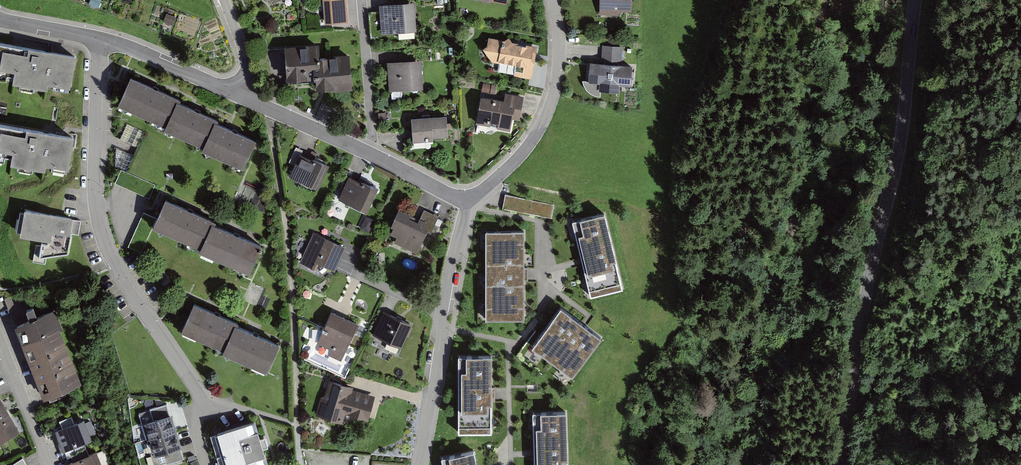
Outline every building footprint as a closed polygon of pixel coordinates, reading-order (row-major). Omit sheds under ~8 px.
[(632,9),(632,0),(600,0),(600,15),(617,15),(622,9),(632,9)] [(379,3),(381,33),(416,30),(414,1),(379,3)] [(537,50),(486,40),(483,52),(493,64),(518,68),(516,77),(532,81),(537,50)] [(602,44),(601,62),(621,63),(622,46),(602,44)] [(0,45),(0,81),(7,82),(6,84),(41,91),(42,86),(72,91),(78,60),(0,45)] [(316,47),(282,49),(284,83),(312,80),(313,94),(351,91),(348,57),(317,59),(316,47)] [(601,62),(590,61),(588,81),(599,82),(599,90),(619,91),(620,84),(631,84),(633,64),(621,63),(601,62)] [(422,62),(387,64),(390,94),(424,92),(422,62)] [(175,100),(126,78),(113,107),(162,128),(160,133),(199,150),(197,153),(239,171),(252,142),(211,124),(213,119),(174,102),(175,100)] [(503,104),(479,99),(474,127),(510,134),(512,123),(518,124),(522,99),(505,96),(503,104)] [(448,116),(410,120),(413,144),(450,140),(448,116)] [(0,127),(0,165),(41,172),(42,166),(65,170),(70,140),(0,127)] [(329,168),(299,155),(288,180),(318,193),(329,168)] [(377,191),(348,177),(337,201),(366,214),(377,191)] [(503,207),(551,218),(554,204),(506,193),(503,207)] [(210,221),(161,201),(149,230),(197,250),(195,254),(245,276),(258,247),(208,226),(210,221)] [(81,222),(20,212),(14,239),(46,244),(45,247),(39,245),(36,260),(71,256),(75,236),(79,236),(81,222)] [(419,221),(398,212),(388,237),(397,240),(394,246),(417,256),(426,233),(431,235),(438,219),(423,213),(419,221)] [(572,220),(590,295),(623,287),(605,212),(572,220)] [(486,317),(525,317),(525,229),(486,229),(486,317)] [(346,246),(313,231),(299,262),(316,270),(319,263),(335,270),(346,246)] [(223,348),(235,322),(236,319),(194,301),(181,329),(223,348)] [(561,305),(531,344),(572,375),(602,335),(561,305)] [(50,308),(17,320),(44,389),(76,377),(50,308)] [(357,324),(330,313),(317,345),(328,349),(325,356),(342,363),(357,324)] [(411,326),(384,313),(373,337),(399,350),(411,326)] [(280,342),(235,322),(223,348),(222,350),(267,371),(280,342)] [(315,326),(311,338),(317,340),(321,328),(315,326)] [(492,354),(458,354),(458,432),(492,432),(492,354)] [(352,389),(353,386),(329,379),(325,394),(321,396),(316,415),(342,423),(345,412),(368,419),(375,396),(352,389)] [(149,409),(153,420),(157,418),(159,418),(170,414),(167,404),(149,409)] [(532,411),(534,464),(568,464),(566,410),(532,411)] [(79,446),(99,439),(88,412),(53,426),(65,457),(81,450),(79,446)] [(0,417),(0,444),(19,433),(8,413),(0,417)] [(145,422),(150,438),(177,430),(172,414),(170,414),(159,418),(157,418),(153,420),(146,422),(145,422)] [(209,435),(218,464),(268,464),(255,421),(209,435)] [(182,446),(177,430),(150,438),(155,455),(163,452),(180,447),(182,446)] [(184,458),(180,447),(163,452),(166,464),(184,458)] [(99,449),(83,455),(81,450),(65,457),(68,464),(106,464),(99,449)] [(443,464),(477,464),(474,450),(441,457),(443,464)]
